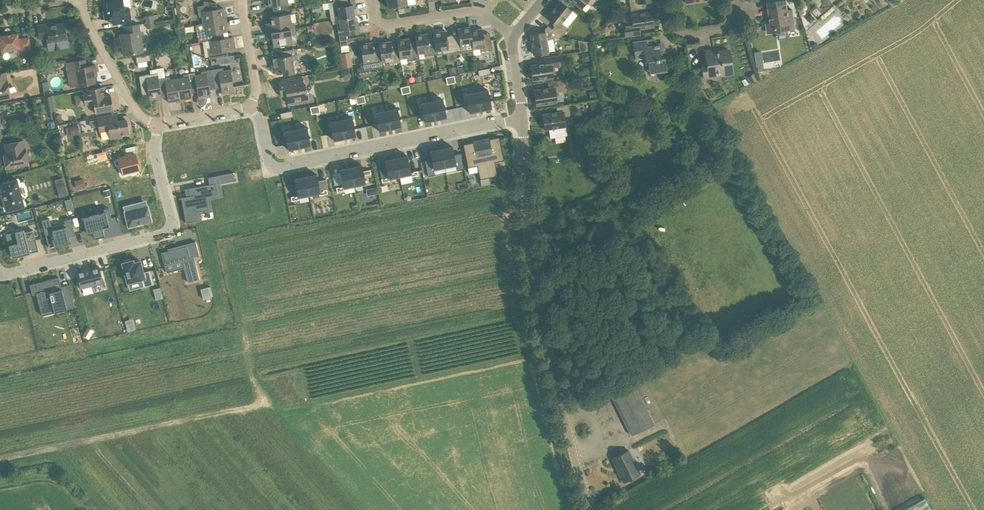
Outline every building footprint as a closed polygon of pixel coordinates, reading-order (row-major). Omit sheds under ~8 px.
[(104,4),(106,18),(112,18),(113,24),(131,21),(129,8),(124,8),(122,0),(107,0),(107,3),(104,4)] [(355,16),(353,5),(355,4),(355,0),(343,0),(334,2),(334,1),(329,2),(331,20),(339,18),(339,19),(355,16)] [(582,8),(588,1),(592,4),(596,0),(572,0),(582,8)] [(631,10),(643,8),(642,2),(653,1),(653,0),(630,0),(631,10)] [(788,10),(786,0),(782,0),(768,2),(771,23),(766,24),(768,33),(796,28),(793,9),(788,10)] [(223,7),(217,8),(216,3),(203,1),(204,5),(197,6),(199,17),(202,16),(203,23),(225,19),(223,7)] [(552,28),(552,29),(561,36),(568,28),(561,23),(572,10),(560,1),(547,17),(555,24),(552,28)] [(289,9),(288,3),(272,6),(273,11),(289,9)] [(652,11),(631,14),(633,24),(623,26),(625,37),(639,34),(639,28),(654,26),(652,11)] [(294,22),(292,23),(290,13),(271,16),(271,22),(265,23),(267,33),(295,29),(294,22)] [(816,19),(811,14),(806,18),(811,23),(816,19)] [(355,16),(339,19),(340,23),(337,23),(341,46),(348,45),(347,36),(360,34),(359,27),(356,28),(355,16)] [(203,23),(196,24),(199,42),(202,42),(203,41),(209,40),(210,40),(224,38),(223,33),(227,32),(225,19),(203,23)] [(65,22),(46,26),(45,24),(37,25),(39,38),(47,37),(48,43),(68,40),(65,22)] [(139,24),(124,27),(125,33),(120,34),(123,55),(143,52),(139,24)] [(552,29),(552,28),(548,25),(543,32),(531,34),(534,54),(541,53),(549,52),(547,39),(561,36),(552,29)] [(459,41),(454,42),(455,51),(468,49),(467,46),(473,45),(471,30),(470,26),(457,28),(459,41)] [(477,29),(471,30),(473,45),(473,49),(480,48),(480,51),(492,49),(491,40),(485,41),(483,28),(477,29)] [(268,39),(272,39),(273,47),(293,44),(292,35),(296,35),(295,29),(267,33),(268,39)] [(19,38),(18,32),(13,33),(12,30),(3,31),(4,35),(0,35),(0,44),(1,51),(21,48),(21,50),(31,49),(29,37),(19,38)] [(446,30),(433,32),(434,38),(436,51),(437,51),(443,50),(444,53),(447,53),(449,61),(456,60),(455,52),(455,51),(454,42),(447,43),(446,30)] [(428,39),(427,33),(415,35),(416,43),(418,54),(425,53),(426,57),(437,55),(436,51),(434,38),(428,39)] [(210,47),(207,48),(209,59),(216,58),(222,57),(228,56),(228,50),(233,49),(231,37),(210,40),(209,40),(210,47)] [(416,43),(410,44),(409,38),(397,40),(398,45),(400,59),(406,58),(407,61),(419,60),(418,54),(416,43)] [(665,57),(661,58),(659,45),(654,46),(654,45),(647,46),(646,39),(633,41),(636,60),(645,58),(645,61),(648,61),(650,74),(668,72),(665,57)] [(579,40),(580,50),(591,50),(590,40),(579,40)] [(391,41),(379,43),(379,47),(382,62),(382,61),(388,60),(389,64),(401,62),(400,59),(399,52),(393,53),(391,41)] [(379,47),(374,48),(373,42),(360,44),(363,62),(361,62),(361,68),(357,68),(359,78),(373,76),(372,70),(383,68),(383,66),(382,61),(382,62),(379,47)] [(294,60),(298,59),(297,49),(280,52),(281,56),(273,58),(273,62),(271,62),(273,70),(282,68),(283,75),(295,73),(294,67),(295,67),(294,60)] [(732,69),(729,50),(714,53),(714,50),(705,51),(707,62),(702,63),(704,78),(716,76),(715,72),(732,69)] [(343,68),(353,66),(350,52),(340,54),(343,68)] [(149,54),(136,57),(137,62),(150,60),(149,54)] [(228,56),(222,57),(223,63),(235,61),(234,55),(228,56)] [(552,67),(560,65),(559,55),(550,56),(544,57),(545,63),(530,65),(533,80),(553,77),(552,67)] [(72,61),(66,62),(67,70),(75,69),(76,77),(68,79),(70,87),(79,85),(96,82),(95,76),(97,75),(95,65),(86,66),(85,59),(72,61)] [(483,61),(475,62),(476,70),(485,69),(483,61)] [(457,65),(459,73),(466,72),(465,64),(457,65)] [(585,75),(595,74),(593,66),(583,68),(585,75)] [(223,67),(212,69),(213,76),(215,89),(221,88),(222,93),(234,91),(231,69),(224,70),(223,67)] [(159,78),(158,75),(157,68),(150,70),(151,74),(139,76),(142,95),(148,94),(149,99),(162,97),(159,78)] [(490,68),(478,70),(479,76),(491,74),(490,68)] [(195,75),(197,91),(198,97),(211,95),(210,89),(215,89),(213,76),(212,69),(201,71),(202,74),(195,75)] [(348,69),(341,73),(345,80),(352,76),(348,69)] [(0,73),(0,99),(10,97),(6,72),(0,73)] [(195,75),(195,72),(183,74),(184,77),(177,78),(180,100),(193,98),(192,92),(197,91),(195,75)] [(755,73),(747,77),(751,83),(758,79),(755,73)] [(177,78),(170,79),(170,76),(159,78),(162,97),(167,96),(168,102),(180,100),(177,78)] [(306,84),(304,85),(303,78),(278,82),(281,97),(287,96),(288,103),(308,100),(306,84)] [(563,79),(547,82),(548,88),(534,90),(536,105),(557,102),(556,92),(564,90),(563,79)] [(111,95),(104,96),(102,86),(88,89),(89,93),(83,94),(74,95),(76,106),(94,103),(95,113),(113,110),(111,95)] [(477,92),(481,110),(492,108),(488,90),(477,92)] [(598,98),(596,90),(589,91),(590,99),(598,98)] [(481,110),(477,92),(466,94),(469,112),(481,110)] [(53,94),(44,97),(47,112),(56,110),(53,94)] [(443,99),(432,101),(435,119),(447,117),(443,99)] [(591,101),(593,120),(601,115),(599,100),(591,101)] [(435,119),(432,101),(420,104),(424,121),(435,119)] [(565,116),(570,115),(569,104),(557,106),(558,112),(543,115),(545,129),(549,129),(551,138),(567,135),(566,126),(565,116)] [(398,108),(386,111),(390,128),(401,126),(398,108)] [(280,113),(282,119),(293,116),(292,111),(280,113)] [(390,128),(386,111),(375,113),(379,131),(390,128)] [(121,134),(129,132),(126,120),(118,121),(116,114),(98,118),(100,131),(101,131),(102,139),(111,138),(121,136),(121,134)] [(352,118),(341,120),(345,138),(356,135),(352,118)] [(345,138),(341,120),(330,122),(334,140),(345,138)] [(78,125),(66,128),(67,136),(80,133),(78,125)] [(307,127),(296,129),(300,147),(311,145),(307,127)] [(288,149),(300,147),(296,129),(285,132),(288,149)] [(489,138),(490,144),(482,146),(488,171),(496,168),(494,157),(503,155),(499,135),(489,138)] [(26,148),(25,148),(24,140),(5,144),(7,156),(4,157),(6,168),(29,164),(26,148)] [(482,146),(475,147),(473,141),(463,143),(467,162),(477,161),(479,172),(488,171),(482,146)] [(441,149),(445,167),(456,164),(454,155),(453,146),(441,149)] [(434,169),(445,167),(441,149),(430,151),(432,159),(434,169)] [(133,152),(118,157),(120,163),(118,163),(121,171),(129,169),(129,167),(137,165),(133,152)] [(461,153),(454,155),(456,164),(458,170),(464,169),(461,153)] [(396,158),(400,176),(411,174),(411,172),(407,156),(396,158)] [(595,164),(589,156),(582,157),(583,166),(595,164)] [(389,178),(400,176),(396,158),(385,160),(388,177),(389,178)] [(434,169),(432,159),(425,161),(428,176),(435,175),(434,169)] [(351,167),(355,185),(366,183),(364,175),(363,171),(362,165),(351,167)] [(343,188),(355,185),(351,167),(340,170),(343,186),(343,188)] [(233,172),(218,175),(218,176),(219,182),(219,183),(220,183),(235,181),(235,180),(233,172)] [(306,177),(309,195),(321,192),(320,191),(317,174),(306,177)] [(57,196),(67,195),(65,177),(55,177),(57,196)] [(298,197),(309,195),(306,177),(294,179),(298,195),(298,197)] [(0,183),(7,210),(24,206),(17,179),(0,183)] [(85,187),(83,179),(76,181),(78,189),(85,187)] [(190,196),(181,197),(179,198),(179,199),(182,198),(186,223),(195,221),(199,220),(197,214),(198,214),(197,212),(206,210),(209,209),(206,196),(218,194),(217,190),(218,190),(216,184),(217,184),(217,183),(209,184),(188,188),(190,196)] [(634,190),(626,188),(624,197),(638,201),(641,192),(639,192),(641,186),(636,184),(634,190)] [(113,194),(118,213),(125,211),(123,206),(120,192),(113,194)] [(125,211),(129,227),(152,221),(148,206),(138,208),(137,202),(123,206),(125,211)] [(101,229),(108,227),(106,221),(110,220),(108,209),(103,210),(104,216),(83,222),(86,233),(92,232),(93,238),(103,236),(101,229)] [(69,212),(61,214),(62,217),(48,221),(46,212),(37,214),(45,244),(61,239),(61,237),(68,235),(67,231),(74,229),(69,212)] [(24,254),(30,253),(27,242),(36,240),(33,230),(25,232),(24,230),(15,232),(17,239),(8,241),(12,257),(24,254)] [(170,246),(161,248),(164,261),(181,257),(186,278),(198,276),(193,254),(198,252),(195,239),(169,245),(170,246)] [(124,262),(122,262),(127,282),(141,279),(143,286),(153,284),(150,270),(143,272),(140,260),(133,262),(133,260),(130,260),(130,258),(124,260),(124,262)] [(103,282),(99,266),(78,272),(82,287),(103,282)] [(52,305),(55,312),(67,309),(59,277),(30,285),(33,295),(36,294),(40,308),(52,305)] [(209,287),(201,289),(203,299),(212,297),(209,287)] [(632,381),(610,392),(632,435),(654,424),(632,381)] [(628,450),(612,458),(624,482),(640,474),(628,450)] [(925,498),(905,509),(932,509),(925,498)]
